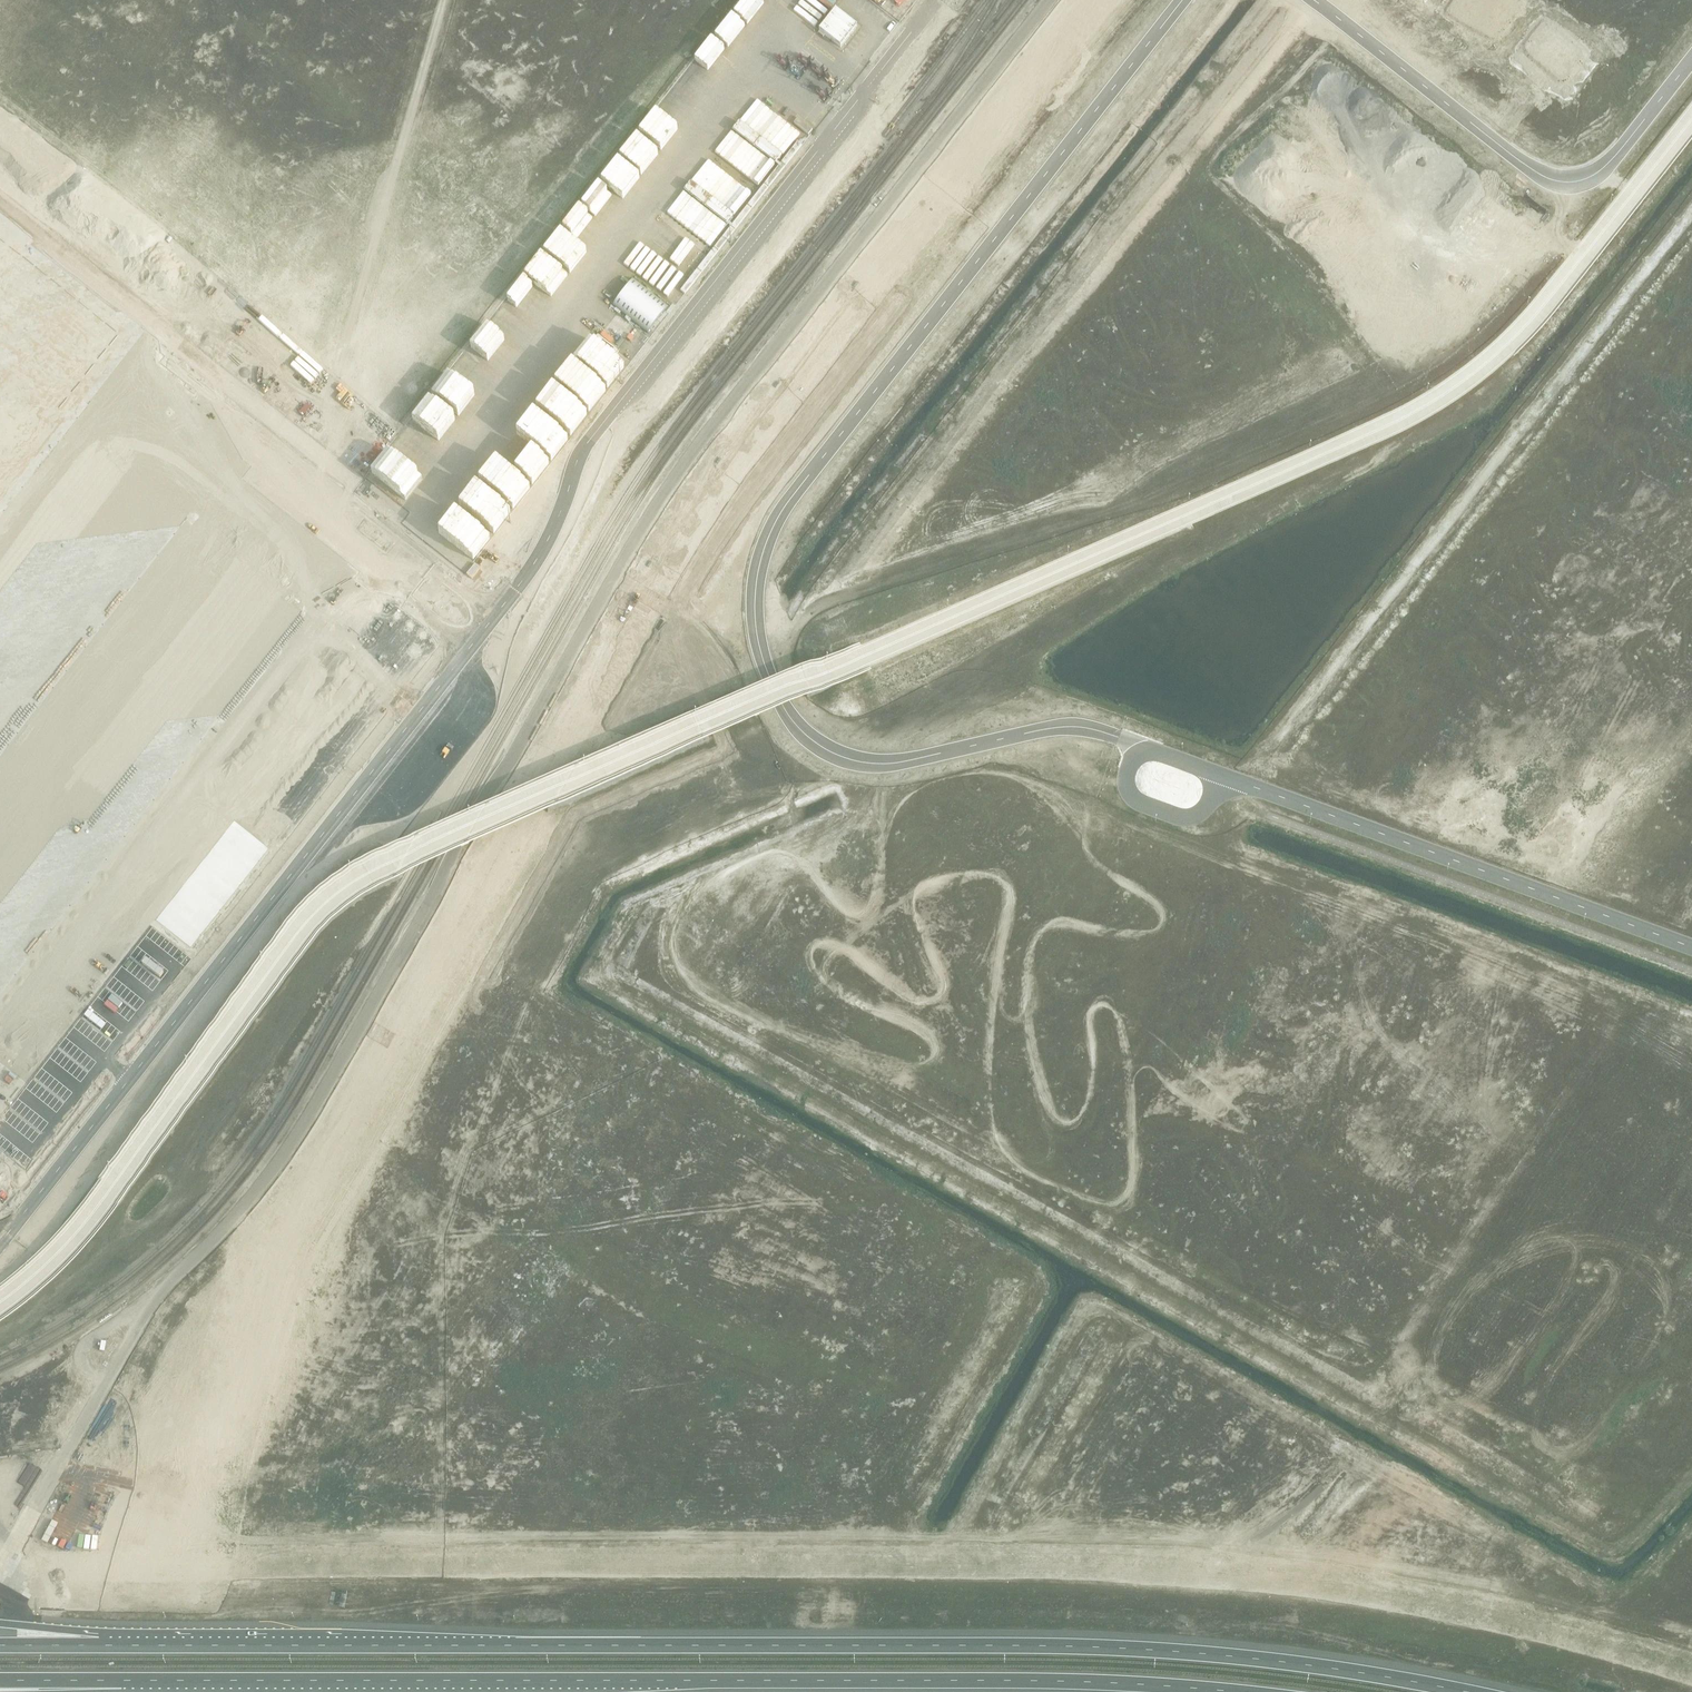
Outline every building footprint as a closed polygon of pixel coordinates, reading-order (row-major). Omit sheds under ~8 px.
[(835,0),(802,0),(795,9),(817,25),(835,0)] [(836,10),(819,31),(840,47),(857,27),(836,10)] [(716,154),(761,185),(777,161),(785,167),(802,143),(795,139),(801,130),(755,98),(716,154)] [(794,123),(808,135),(813,130),(798,118),(794,123)] [(667,213),(711,245),(752,191),(708,158),(667,213)] [(656,253),(689,272),(702,250),(660,225),(654,236),(663,241),(656,253)] [(648,333),(669,306),(634,279),(613,305),(648,333)] [(610,387),(627,365),(605,348),(588,370),(610,387)] [(561,388),(592,411),(608,389),(577,366),(561,388)] [(553,461),(570,437),(533,411),(499,458),(493,453),(476,477),(517,506),(533,484),(551,460),(553,461)] [(365,524),(361,529),(382,546),(386,540),(365,524)] [(0,1176),(0,1186),(10,1173),(6,1169),(0,1176)]
